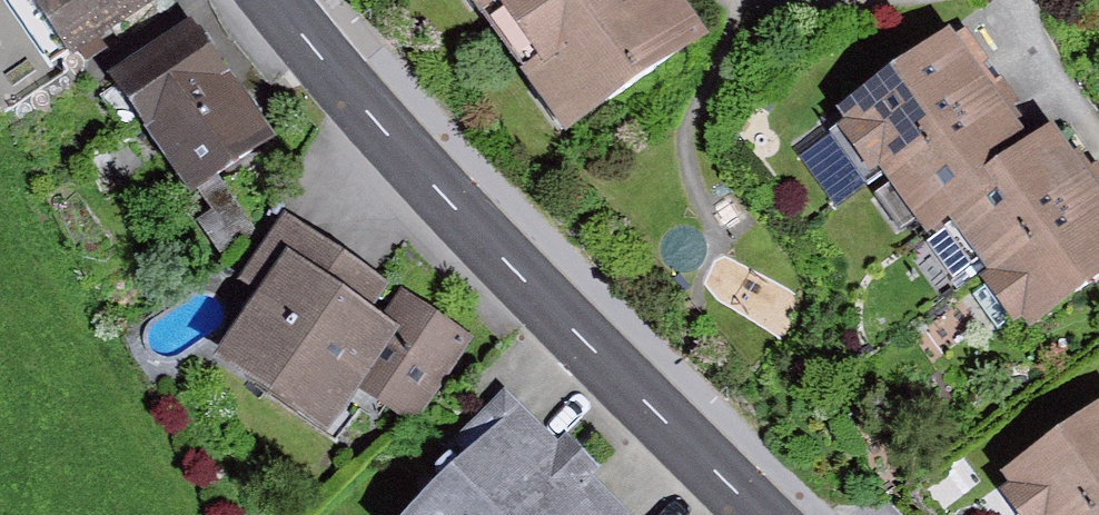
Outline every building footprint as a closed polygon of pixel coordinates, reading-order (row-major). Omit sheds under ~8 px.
[(68,71),(169,1),(168,0),(19,0),(68,71)] [(564,143),(702,47),(670,0),(464,0),(564,143)] [(195,29),(112,90),(192,200),(276,139),(195,29)] [(831,130),(921,258),(952,237),(1016,330),(1098,272),(1098,216),(1047,142),(1027,156),(951,47),(831,130)] [(470,337),(283,213),(236,285),(258,300),(214,365),(325,438),(356,391),(410,426),(470,337)] [(498,399),(426,471),(438,483),(406,514),(616,514),(498,399)] [(998,490),(1015,514),(1098,514),(1098,423),(998,490)]
